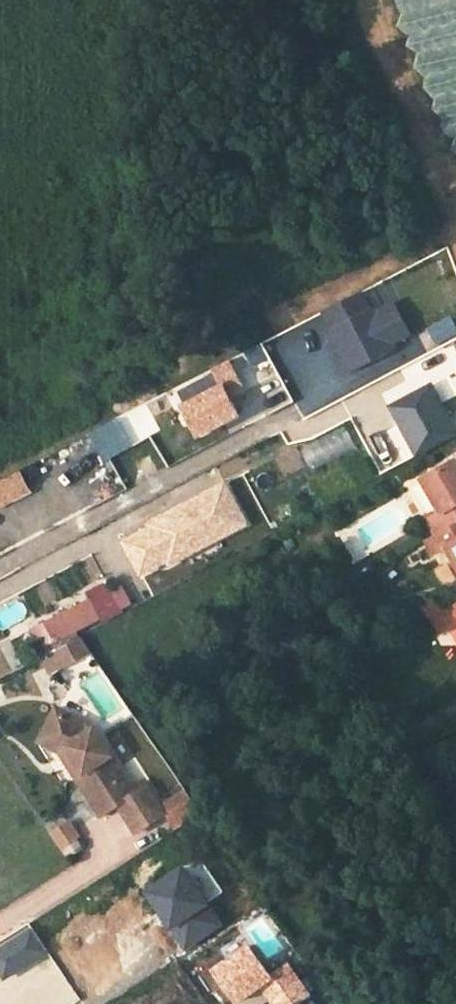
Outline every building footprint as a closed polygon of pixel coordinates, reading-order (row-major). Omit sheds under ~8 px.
[(416,42),(451,39),(451,37),(455,37),(455,0),(412,0),(416,42)] [(323,310),(332,328),(327,330),(349,371),(395,347),(392,341),(375,309),(373,306),(368,309),(359,291),(323,310)] [(375,309),(392,341),(409,332),(393,301),(375,309)] [(181,404),(194,441),(255,419),(234,361),(214,368),(222,389),(181,404)] [(452,457),(418,477),(437,510),(423,518),(431,534),(455,520),(455,464),(452,457)] [(142,580),(253,528),(232,483),(121,535),(142,580)] [(428,553),(444,543),(455,565),(455,520),(431,534),(421,540),(428,553)] [(450,623),(455,619),(455,601),(443,609),(450,623)] [(78,607),(45,624),(54,641),(87,624),(78,607)] [(54,641),(45,624),(33,630),(42,647),(54,641)] [(9,671),(3,659),(0,661),(0,676),(9,671)] [(42,732),(49,735),(62,710),(55,706),(42,732)] [(117,803),(135,831),(164,813),(142,779),(131,786),(93,726),(62,710),(49,735),(65,744),(82,771),(75,775),(100,814),(117,803)]
